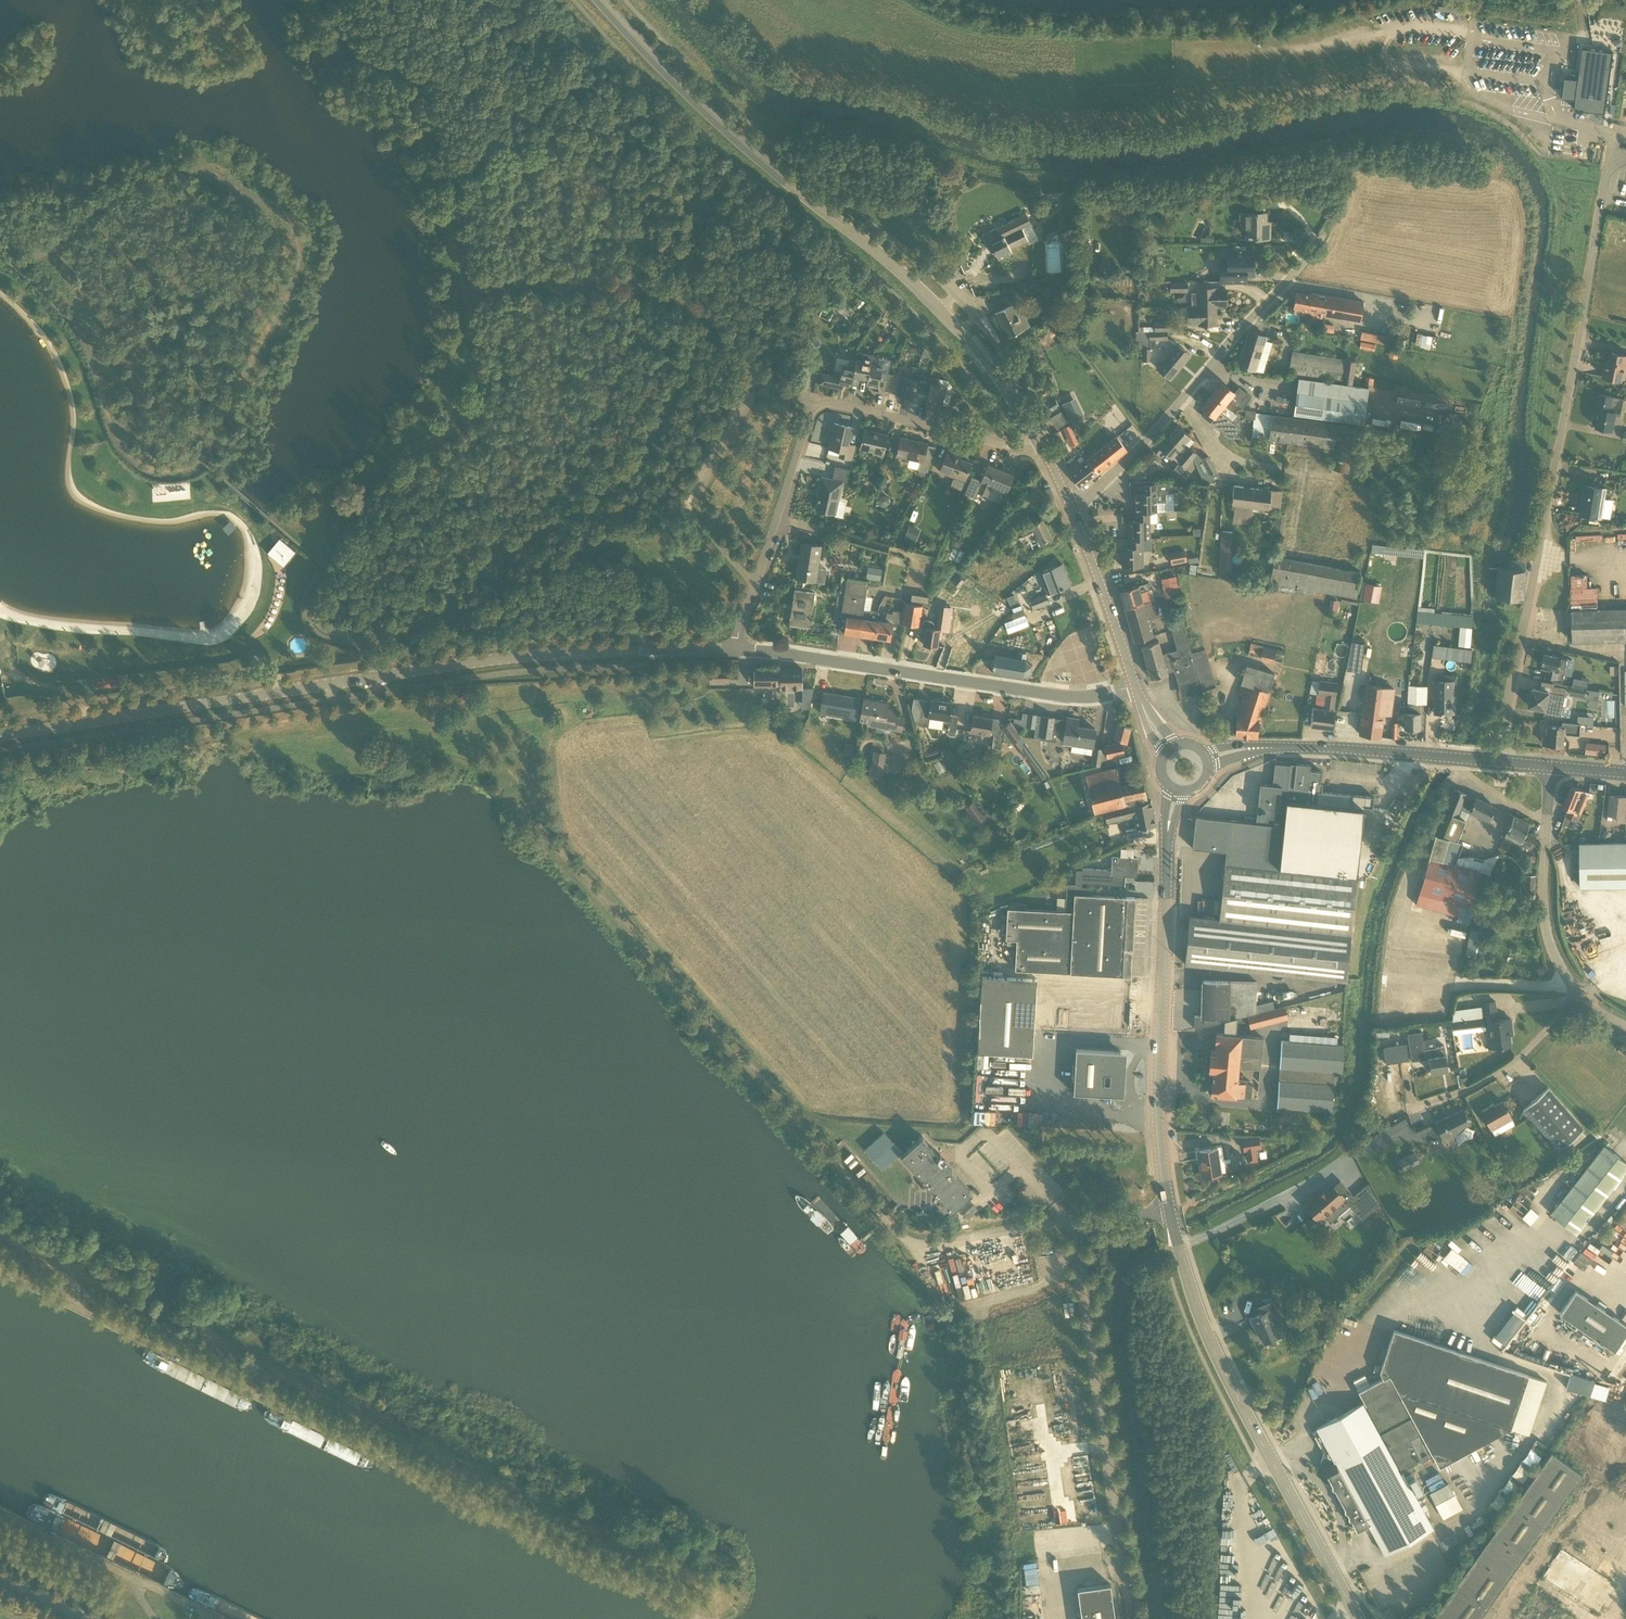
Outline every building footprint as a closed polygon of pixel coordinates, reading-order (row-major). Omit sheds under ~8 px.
[(1575,114),(1605,118),(1613,57),(1582,54),(1579,80),(1565,78),(1562,102),(1577,104),(1575,114)] [(1012,219),(1013,220),(983,235),(991,252),(995,251),(999,259),(1010,253),(1009,250),(1026,242),(1020,229),(1031,223),(1026,212),(1012,219)] [(1245,213),(1246,238),(1270,238),(1270,226),(1266,226),(1266,212),(1245,213)] [(1079,234),(1087,234),(1087,227),(1085,227),(1085,219),(1079,219),(1079,234)] [(1206,235),(1205,237),(1205,242),(1213,243),(1214,235),(1206,235)] [(1220,262),(1221,282),(1246,282),(1246,269),(1254,268),(1253,251),(1227,251),(1227,262),(1220,262)] [(1170,283),(1170,292),(1188,292),(1188,282),(1170,283)] [(1199,306),(1216,307),(1227,306),(1226,289),(1215,289),(1215,288),(1199,288),(1199,306)] [(1312,292),(1311,293),(1311,295),(1296,292),(1293,307),(1308,309),(1307,312),(1360,322),(1364,301),(1312,292)] [(1073,308),(1073,295),(1056,295),(1056,308),(1073,308)] [(1005,298),(993,305),(996,311),(995,312),(1008,337),(1025,329),(1012,303),(1009,304),(1005,298)] [(827,325),(832,308),(821,305),(816,322),(827,325)] [(1216,307),(1199,306),(1188,306),(1188,324),(1199,324),(1199,325),(1216,325),(1216,307)] [(1178,330),(1178,322),(1155,321),(1155,326),(1144,326),(1144,330),(1178,330)] [(1168,331),(1144,330),(1144,361),(1150,361),(1150,339),(1168,339),(1168,331)] [(1267,336),(1249,331),(1238,365),(1263,372),(1269,350),(1272,342),(1266,340),(1267,336)] [(1362,331),(1360,339),(1392,344),(1393,336),(1362,331)] [(1067,345),(1071,341),(1068,337),(1063,340),(1067,345)] [(1360,348),(1374,350),(1375,343),(1361,341),(1360,348)] [(1171,379),(1190,355),(1176,344),(1157,369),(1171,379)] [(1390,347),(1389,354),(1398,355),(1399,348),(1390,347)] [(924,349),(921,357),(930,356),(924,349)] [(867,378),(866,383),(867,383),(871,361),(872,358),(873,354),(857,351),(856,358),(856,360),(852,384),(858,385),(860,377),(867,378)] [(1353,383),(1356,361),(1292,352),(1289,374),(1353,383)] [(1611,352),(1609,363),(1606,362),(1603,376),(1624,381),(1625,368),(1625,355),(1611,352)] [(878,359),(872,358),(871,361),(867,383),(874,385),(873,390),(884,392),(886,378),(880,376),(882,364),(877,363),(878,362),(877,362),(878,359)] [(852,384),(856,360),(849,359),(849,363),(843,362),(842,370),(835,369),(834,375),(821,373),(819,383),(843,388),(844,383),(851,385),(852,384)] [(911,404),(917,374),(912,373),(910,372),(909,378),(900,376),(897,395),(905,397),(904,402),(911,404)] [(926,407),(932,377),(917,374),(911,404),(918,405),(919,397),(927,399),(926,407)] [(1365,386),(1373,387),(1374,379),(1366,377),(1365,386)] [(1294,414),(1364,423),(1369,387),(1299,378),(1294,414)] [(1212,394),(1225,404),(1232,410),(1237,403),(1243,407),(1252,396),(1243,389),(1238,395),(1222,382),(1212,394)] [(1216,418),(1212,424),(1232,440),(1240,430),(1219,411),(1225,404),(1212,394),(1202,407),(1216,418)] [(1624,399),(1600,394),(1597,409),(1600,409),(1596,427),(1612,430),(1616,412),(1621,413),(1624,399)] [(1048,403),(1052,410),(1059,406),(1055,399),(1048,403)] [(1070,422),(1079,418),(1071,399),(1061,403),(1070,422)] [(1246,419),(1253,420),(1255,420),(1256,412),(1256,411),(1254,411),(1251,411),(1246,410),(1245,418),(1246,419)] [(1253,426),(1270,428),(1272,414),(1256,412),(1255,420),(1253,420),(1253,426)] [(1269,439),(1272,440),(1334,448),(1337,423),(1276,415),(1272,414),(1270,428),(1269,439)] [(847,444),(852,427),(834,423),(828,448),(841,451),(840,455),(852,458),(855,446),(847,444)] [(1070,445),(1078,442),(1069,424),(1062,428),(1070,445)] [(1178,425),(1170,435),(1198,462),(1200,460),(1198,455),(1196,454),(1197,453),(1189,445),(1186,448),(1185,446),(1183,444),(1191,436),(1178,425)] [(1338,426),(1333,469),(1356,472),(1361,429),(1338,426)] [(1594,433),(1610,436),(1611,430),(1595,427),(1594,433)] [(882,457),(887,435),(865,430),(860,448),(873,451),(873,455),(882,457)] [(1198,462),(1170,435),(1159,447),(1169,457),(1178,449),(1182,453),(1176,458),(1189,471),(1198,462)] [(929,471),(932,456),(925,455),(927,443),(901,437),(897,455),(919,460),(917,468),(929,471)] [(1099,472),(1128,450),(1118,437),(1089,459),(1099,472)] [(965,479),(971,462),(957,457),(958,455),(948,451),(941,470),(965,479)] [(1217,471),(1208,456),(1202,460),(1210,475),(1217,471)] [(1099,472),(1089,459),(1087,460),(1086,458),(1078,464),(1073,457),(1067,461),(1070,465),(1067,467),(1071,473),(1079,488),(1099,472)] [(1006,492),(1013,476),(988,465),(981,482),(982,483),(978,493),(988,497),(992,487),(1006,492)] [(1179,465),(1173,471),(1183,481),(1189,474),(1179,465)] [(868,482),(876,484),(878,477),(870,475),(868,482)] [(843,481),(822,477),(818,493),(820,494),(819,498),(818,498),(818,500),(819,501),(817,509),(835,514),(843,481)] [(1136,512),(1151,512),(1151,511),(1157,511),(1156,501),(1166,501),(1166,493),(1170,493),(1170,484),(1156,484),(1143,484),(1143,493),(1136,493),(1136,512)] [(1270,508),(1272,490),(1234,485),(1232,503),(1234,503),(1233,522),(1250,524),(1252,506),(1270,508)] [(1605,488),(1587,485),(1584,504),(1582,503),(1580,514),(1601,516),(1605,488)] [(1199,498),(1206,493),(1202,488),(1196,492),(1199,498)] [(883,507),(888,505),(889,501),(888,497),(884,495),(880,497),(878,500),(879,505),(883,507)] [(1129,538),(1144,537),(1151,537),(1151,512),(1136,512),(1136,520),(1128,521),(1129,538)] [(1283,534),(1286,514),(1275,512),(1272,532),(1283,534)] [(1028,556),(1049,545),(1046,539),(1052,537),(1043,518),(1016,531),(1016,532),(1008,536),(1012,546),(1021,541),(1028,556)] [(918,535),(919,532),(914,530),(915,527),(909,525),(905,537),(916,541),(917,539),(918,535)] [(1201,528),(1196,528),(1193,532),(1193,536),(1201,536),(1201,528)] [(1219,575),(1232,575),(1232,531),(1219,530),(1219,575)] [(1144,537),(1129,538),(1129,548),(1121,548),(1122,566),(1144,566),(1144,537)] [(280,538),(271,548),(287,562),(296,552),(280,538)] [(821,546),(802,543),(804,544),(801,560),(799,560),(796,577),(816,580),(821,546)] [(1425,550),(1372,544),(1371,551),(1424,557),(1425,550)] [(1169,552),(1171,564),(1188,561),(1185,549),(1169,552)] [(1274,556),(1270,582),(1356,598),(1360,572),(1274,556)] [(1509,568),(1525,569),(1525,561),(1509,560),(1509,568)] [(1048,594),(1071,585),(1063,564),(1040,573),(1048,594)] [(883,569),(868,566),(866,578),(881,580),(883,569)] [(1509,568),(1504,568),(1498,567),(1495,596),(1523,599),(1525,569),(1509,568)] [(1587,574),(1570,574),(1571,604),(1597,603),(1597,587),(1587,587),(1587,574)] [(958,575),(953,582),(959,587),(965,580),(958,575)] [(1167,597),(1179,595),(1176,576),(1164,577),(1167,597)] [(875,637),(878,620),(879,611),(866,609),(864,608),(866,596),(869,582),(848,579),(845,594),(842,614),(839,631),(844,632),(875,637)] [(1125,606),(1141,601),(1150,598),(1145,582),(1120,591),(1125,606)] [(1365,583),(1363,599),(1379,602),(1382,586),(1365,583)] [(815,594),(795,590),(789,623),(810,627),(815,594)] [(842,614),(845,594),(840,593),(838,592),(835,613),(842,614)] [(928,602),(929,596),(912,593),(911,600),(928,602)] [(1033,609),(1049,603),(1045,595),(1030,601),(1033,609)] [(1154,635),(1148,619),(1147,614),(1152,612),(1153,614),(1158,613),(1154,600),(1142,604),(1141,601),(1125,606),(1135,641),(1154,635)] [(919,626),(922,607),(906,604),(903,624),(919,626)] [(943,630),(944,630),(949,631),(953,607),(940,605),(936,628),(933,628),(934,623),(932,621),(925,620),(922,622),(921,628),(923,631),(925,631),(924,644),(925,644),(925,646),(931,646),(931,645),(937,646),(939,638),(941,638),(943,630)] [(1572,610),(1573,642),(1625,642),(1625,609),(1572,610)] [(1023,610),(1014,613),(1011,614),(1013,619),(1025,615),(1023,610)] [(901,626),(904,613),(894,611),(893,615),(888,614),(886,622),(878,620),(875,637),(890,639),(893,624),(901,626)] [(1472,627),(1473,616),(1441,614),(1440,624),(1472,627)] [(1190,653),(1183,627),(1171,630),(1177,651),(1162,655),(1158,641),(1142,645),(1142,646),(1143,646),(1148,665),(1148,666),(1151,678),(1158,676),(1168,673),(1174,671),(1181,694),(1186,695),(1187,697),(1187,695),(1201,691),(1190,653)] [(1361,671),(1364,643),(1358,642),(1351,642),(1346,670),(1361,671)] [(1250,651),(1262,653),(1261,658),(1274,661),(1277,651),(1251,644),(1250,651)] [(1433,644),(1432,655),(1469,659),(1471,649),(1433,644)] [(1190,653),(1201,691),(1216,686),(1206,649),(1190,653)] [(1000,671),(1000,673),(1001,673),(1001,671),(1007,672),(1007,674),(1008,674),(1008,673),(1015,674),(1014,675),(1015,676),(1016,674),(1022,675),(1022,677),(1023,677),(1023,675),(1030,672),(1031,673),(1032,672),(1030,671),(1031,666),(1033,666),(1033,665),(1031,665),(1026,660),(1026,653),(1018,652),(1017,659),(1010,658),(1011,656),(1010,656),(1009,658),(1003,657),(1003,655),(1002,654),(1002,656),(996,655),(995,654),(994,654),(995,656),(994,659),(991,659),(991,660),(992,660),(991,665),(990,664),(990,665),(994,666),(993,669),(991,670),(992,671),(993,670),(1000,671)] [(1562,666),(1564,657),(1545,653),(1542,667),(1547,668),(1545,677),(1563,680),(1566,667),(1562,666)] [(1323,671),(1324,659),(1318,658),(1316,670),(1323,671)] [(1235,735),(1257,737),(1257,719),(1270,684),(1274,672),(1246,664),(1241,682),(1242,683),(1238,695),(1243,697),(1235,718),(1235,735)] [(712,669),(712,680),(730,680),(730,669),(712,669)] [(803,669),(754,669),(753,686),(781,686),(780,688),(803,689),(803,669)] [(92,688),(117,688),(117,676),(92,677),(92,688)] [(1589,680),(1581,679),(1574,677),(1573,685),(1588,687),(1589,680)] [(1311,726),(1332,728),(1336,697),(1337,682),(1319,680),(1317,695),(1325,695),(1324,708),(1326,708),(1326,711),(1313,709),(1311,726)] [(1453,681),(1434,681),(1434,713),(1451,713),(1451,700),(1453,700),(1453,681)] [(1407,703),(1427,704),(1427,685),(1408,684),(1407,703)] [(1359,733),(1360,734),(1379,736),(1381,711),(1389,712),(1391,687),(1377,685),(1377,688),(1364,687),(1359,733)] [(1552,692),(1544,690),(1533,688),(1531,698),(1527,698),(1526,705),(1546,710),(1546,712),(1560,716),(1566,689),(1553,686),(1552,692)] [(1587,689),(1571,686),(1570,695),(1585,698),(1587,689)] [(856,719),(860,699),(814,691),(809,719),(829,722),(831,715),(856,719)] [(931,699),(932,696),(928,696),(928,700),(914,698),(915,720),(919,721),(922,725),(948,729),(948,733),(949,735),(954,735),(956,734),(958,716),(951,715),(953,703),(931,699)] [(867,725),(901,730),(904,717),(895,716),(896,710),(888,709),(888,703),(864,699),(860,720),(867,721),(867,725)] [(1405,729),(1420,729),(1420,713),(1414,713),(1414,706),(1399,706),(1399,713),(1402,713),(1402,720),(1405,720),(1405,729)] [(1036,728),(1037,715),(1029,714),(1027,726),(1036,728)] [(993,719),(993,718),(973,715),(971,731),(995,734),(993,747),(1003,748),(1004,740),(1014,741),(1014,742),(1023,736),(1011,721),(1003,726),(998,719),(993,719)] [(1051,737),(1052,730),(1052,729),(1058,729),(1058,728),(1059,720),(1054,720),(1054,717),(1043,716),(1040,735),(1051,737)] [(1581,725),(1589,725),(1590,717),(1579,716),(1578,724),(1581,725)] [(1092,754),(1093,747),(1096,729),(1077,726),(1078,719),(1068,717),(1065,730),(1063,743),(1072,744),(1072,751),(1092,754)] [(1127,742),(1131,726),(1118,723),(1114,738),(1127,742)] [(1562,727),(1559,727),(1548,726),(1547,735),(1544,735),(1543,743),(1551,744),(1550,745),(1556,746),(1556,745),(1564,746),(1565,734),(1580,735),(1581,725),(1578,724),(1563,723),(1562,727)] [(969,732),(968,741),(989,743),(990,734),(969,732)] [(1108,758),(1125,754),(1122,741),(1105,745),(1108,758)] [(1586,741),(1584,753),(1603,755),(1605,744),(1586,741)] [(1023,753),(1030,750),(1027,742),(1019,746),(1023,753)] [(852,756),(854,744),(845,743),(843,755),(852,756)] [(1093,764),(1099,765),(1102,749),(1095,748),(1093,764)] [(870,777),(883,778),(887,753),(874,751),(870,777)] [(1031,763),(1043,777),(1048,773),(1037,759),(1031,763)] [(1311,770),(1311,765),(1296,763),(1296,767),(1290,766),(1290,765),(1275,763),(1273,785),(1260,783),(1257,816),(1261,816),(1260,823),(1257,823),(1256,822),(1256,823),(1254,823),(1196,816),(1192,848),(1226,852),(1219,919),(1190,916),(1185,964),(1347,980),(1364,809),(1365,809),(1365,807),(1373,808),(1374,797),(1353,794),(1353,795),(1318,791),(1318,783),(1320,783),(1321,771),(1311,770)] [(1085,774),(1094,811),(1147,799),(1144,784),(1122,789),(1117,766),(1085,774)] [(1578,820),(1590,792),(1572,785),(1564,806),(1569,808),(1566,815),(1578,820)] [(1453,794),(1436,833),(1448,836),(1457,839),(1465,821),(1459,819),(1462,812),(1469,815),(1471,811),(1488,818),(1493,806),(1494,805),(1476,797),(1475,799),(1465,795),(1466,793),(1455,788),(1453,794)] [(1610,794),(1607,816),(1617,817),(1617,822),(1625,823),(1625,819),(1625,796),(1610,794)] [(974,819),(983,812),(974,800),(965,806),(974,819)] [(1149,827),(1156,825),(1151,800),(1112,810),(1114,820),(1134,815),(1137,828),(1126,830),(1127,837),(1150,833),(1149,827)] [(1392,800),(1390,809),(1399,811),(1401,802),(1392,800)] [(993,824),(1002,819),(995,810),(987,816),(993,824)] [(1512,840),(1514,842),(1515,841),(1522,844),(1522,842),(1532,848),(1536,837),(1525,833),(1530,823),(1514,815),(1504,839),(1511,841),(1512,840)] [(1608,841),(1611,835),(1605,831),(1601,837),(1608,841)] [(1472,906),(1481,871),(1442,860),(1448,836),(1436,833),(1435,833),(1420,892),(1472,906)] [(1625,887),(1625,842),(1580,843),(1580,887),(1625,887)] [(1111,869),(1083,868),(1082,869),(1082,882),(1123,885),(1124,885),(1124,876),(1137,876),(1138,858),(1112,856),(1111,869)] [(986,864),(978,867),(982,874),(989,871),(986,864)] [(1525,875),(1525,881),(1524,886),(1521,886),(1520,898),(1534,899),(1535,875),(1525,875)] [(1074,893),(1092,894),(1093,887),(1082,887),(1082,884),(1075,883),(1067,883),(1065,910),(1065,914),(1074,914),(1074,893)] [(1136,897),(1092,894),(1074,893),(1074,914),(1065,914),(1065,910),(1007,908),(1006,938),(1008,939),(1007,944),(1017,945),(1015,969),(1131,976),(1136,897)] [(1483,905),(1478,904),(1475,913),(1480,915),(1483,905)] [(1525,915),(1516,912),(1514,918),(1523,921),(1525,915)] [(979,1052),(1033,1055),(1038,978),(983,975),(979,1052)] [(1195,1015),(1194,1028),(1225,1020),(1225,1019),(1236,1016),(1237,1016),(1256,1011),(1256,1012),(1274,1007),(1273,1000),(1256,1005),(1256,981),(1202,980),(1201,1015),(1195,1015)] [(1483,1011),(1496,1010),(1495,1001),(1482,1002),(1483,1011)] [(1256,1011),(1237,1016),(1237,1017),(1247,1015),(1250,1028),(1288,1018),(1286,1009),(1285,1005),(1281,1006),(1274,1007),(1256,1012),(1256,1011)] [(1509,1028),(1512,1027),(1511,1018),(1497,1020),(1496,1010),(1483,1011),(1484,1016),(1461,1019),(1462,1029),(1489,1025),(1492,1047),(1511,1045),(1509,1028)] [(1237,1022),(1237,1017),(1237,1016),(1236,1016),(1225,1019),(1225,1020),(1224,1033),(1217,1033),(1216,1050),(1211,1049),(1209,1073),(1213,1073),(1212,1084),(1209,1086),(1209,1090),(1211,1093),(1212,1093),(1211,1094),(1238,1096),(1238,1093),(1251,1095),(1253,1082),(1241,1081),(1242,1077),(1239,1077),(1240,1067),(1260,1069),(1262,1055),(1261,1055),(1263,1037),(1236,1034),(1237,1022)] [(1461,1019),(1451,1021),(1452,1030),(1462,1029),(1461,1019)] [(1069,1030),(1070,1022),(1043,1021),(1042,1029),(1069,1030)] [(1428,1057),(1430,1072),(1448,1070),(1444,1045),(1424,1048),(1424,1044),(1421,1031),(1408,1033),(1412,1060),(1428,1057)] [(1343,1071),(1345,1043),(1281,1039),(1277,1107),(1333,1111),(1336,1070),(1343,1071)] [(1409,1060),(1407,1043),(1383,1046),(1386,1063),(1409,1060)] [(1118,1096),(1121,1051),(1076,1049),(1074,1093),(1118,1096)] [(1548,1087),(1523,1108),(1560,1149),(1585,1127),(1548,1087)] [(1495,1135),(1515,1124),(1502,1101),(1490,1108),(1489,1106),(1482,1110),(1495,1135)] [(1472,1124),(1464,1109),(1435,1122),(1444,1143),(1456,1137),(1454,1133),(1472,1124)] [(974,1110),(973,1123),(984,1123),(984,1111),(974,1110)] [(952,1212),(973,1193),(923,1137),(901,1156),(952,1212)] [(1255,1148),(1261,1147),(1259,1137),(1243,1139),(1244,1150),(1247,1150),(1248,1162),(1257,1160),(1255,1148)] [(1625,1170),(1625,1162),(1607,1145),(1554,1213),(1578,1233),(1625,1170)] [(1199,1159),(1202,1176),(1222,1173),(1217,1147),(1200,1150),(1201,1159),(1199,1159)] [(1399,1172),(1420,1162),(1415,1151),(1394,1161),(1399,1172)] [(1334,1187),(1332,1184),(1320,1194),(1317,1197),(1315,1195),(1308,1201),(1310,1203),(1306,1206),(1319,1221),(1325,1216),(1331,1223),(1339,1215),(1333,1208),(1343,1200),(1347,1204),(1348,1203),(1354,1197),(1355,1197),(1341,1181),(1334,1187)] [(1355,1197),(1354,1197),(1370,1215),(1382,1204),(1376,1197),(1369,1184),(1355,1197)] [(964,1213),(968,1218),(978,1209),(974,1204),(964,1213)] [(1591,1300),(1576,1290),(1560,1313),(1614,1350),(1625,1332),(1625,1325),(1591,1300)] [(1294,1303),(1296,1296),(1288,1293),(1286,1301),(1294,1303)] [(1265,1342),(1280,1335),(1269,1309),(1251,1317),(1257,1330),(1259,1329),(1265,1342)] [(1439,1466),(1510,1428),(1529,1375),(1394,1330),(1380,1372),(1383,1378),(1358,1391),(1365,1402),(1317,1428),(1328,1450),(1327,1451),(1325,1450),(1321,1461),(1323,1461),(1325,1465),(1323,1466),(1357,1531),(1369,1524),(1385,1553),(1433,1527),(1405,1475),(1424,1465),(1422,1461),(1433,1455),(1439,1466)] [(1577,1374),(1573,1391),(1588,1395),(1602,1398),(1604,1388),(1593,1385),(1598,1365),(1593,1364),(1589,1377),(1577,1374)] [(1582,1473),(1551,1451),(1430,1618),(1478,1618),(1582,1473)] [(1520,1463),(1511,1474),(1521,1482),(1530,1471),(1520,1463)] [(1508,1477),(1501,1489),(1511,1495),(1518,1484),(1508,1477)] [(1430,1493),(1443,1519),(1463,1508),(1449,1483),(1430,1493)] [(1496,1492),(1490,1505),(1499,1510),(1506,1498),(1496,1492)] [(1616,1585),(1562,1549),(1544,1576),(1598,1612),(1616,1585)] [(1111,1584),(1078,1589),(1082,1618),(1116,1618),(1111,1584)]
